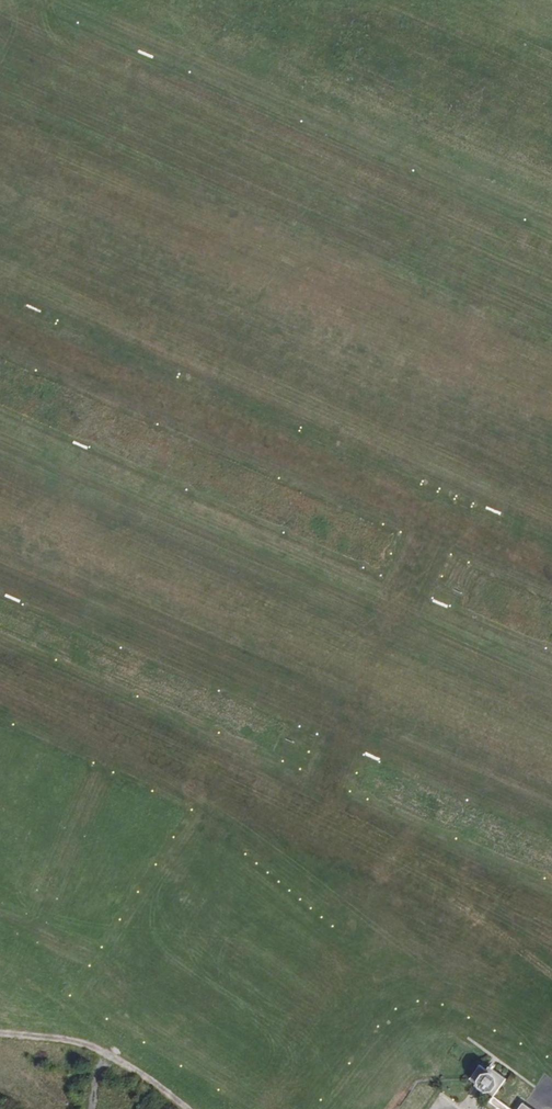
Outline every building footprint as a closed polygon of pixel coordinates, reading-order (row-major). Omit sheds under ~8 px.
[(485,1072),(478,1065),(469,1078),(478,1085),(492,1095),(505,1079),(489,1066),(485,1072)]
